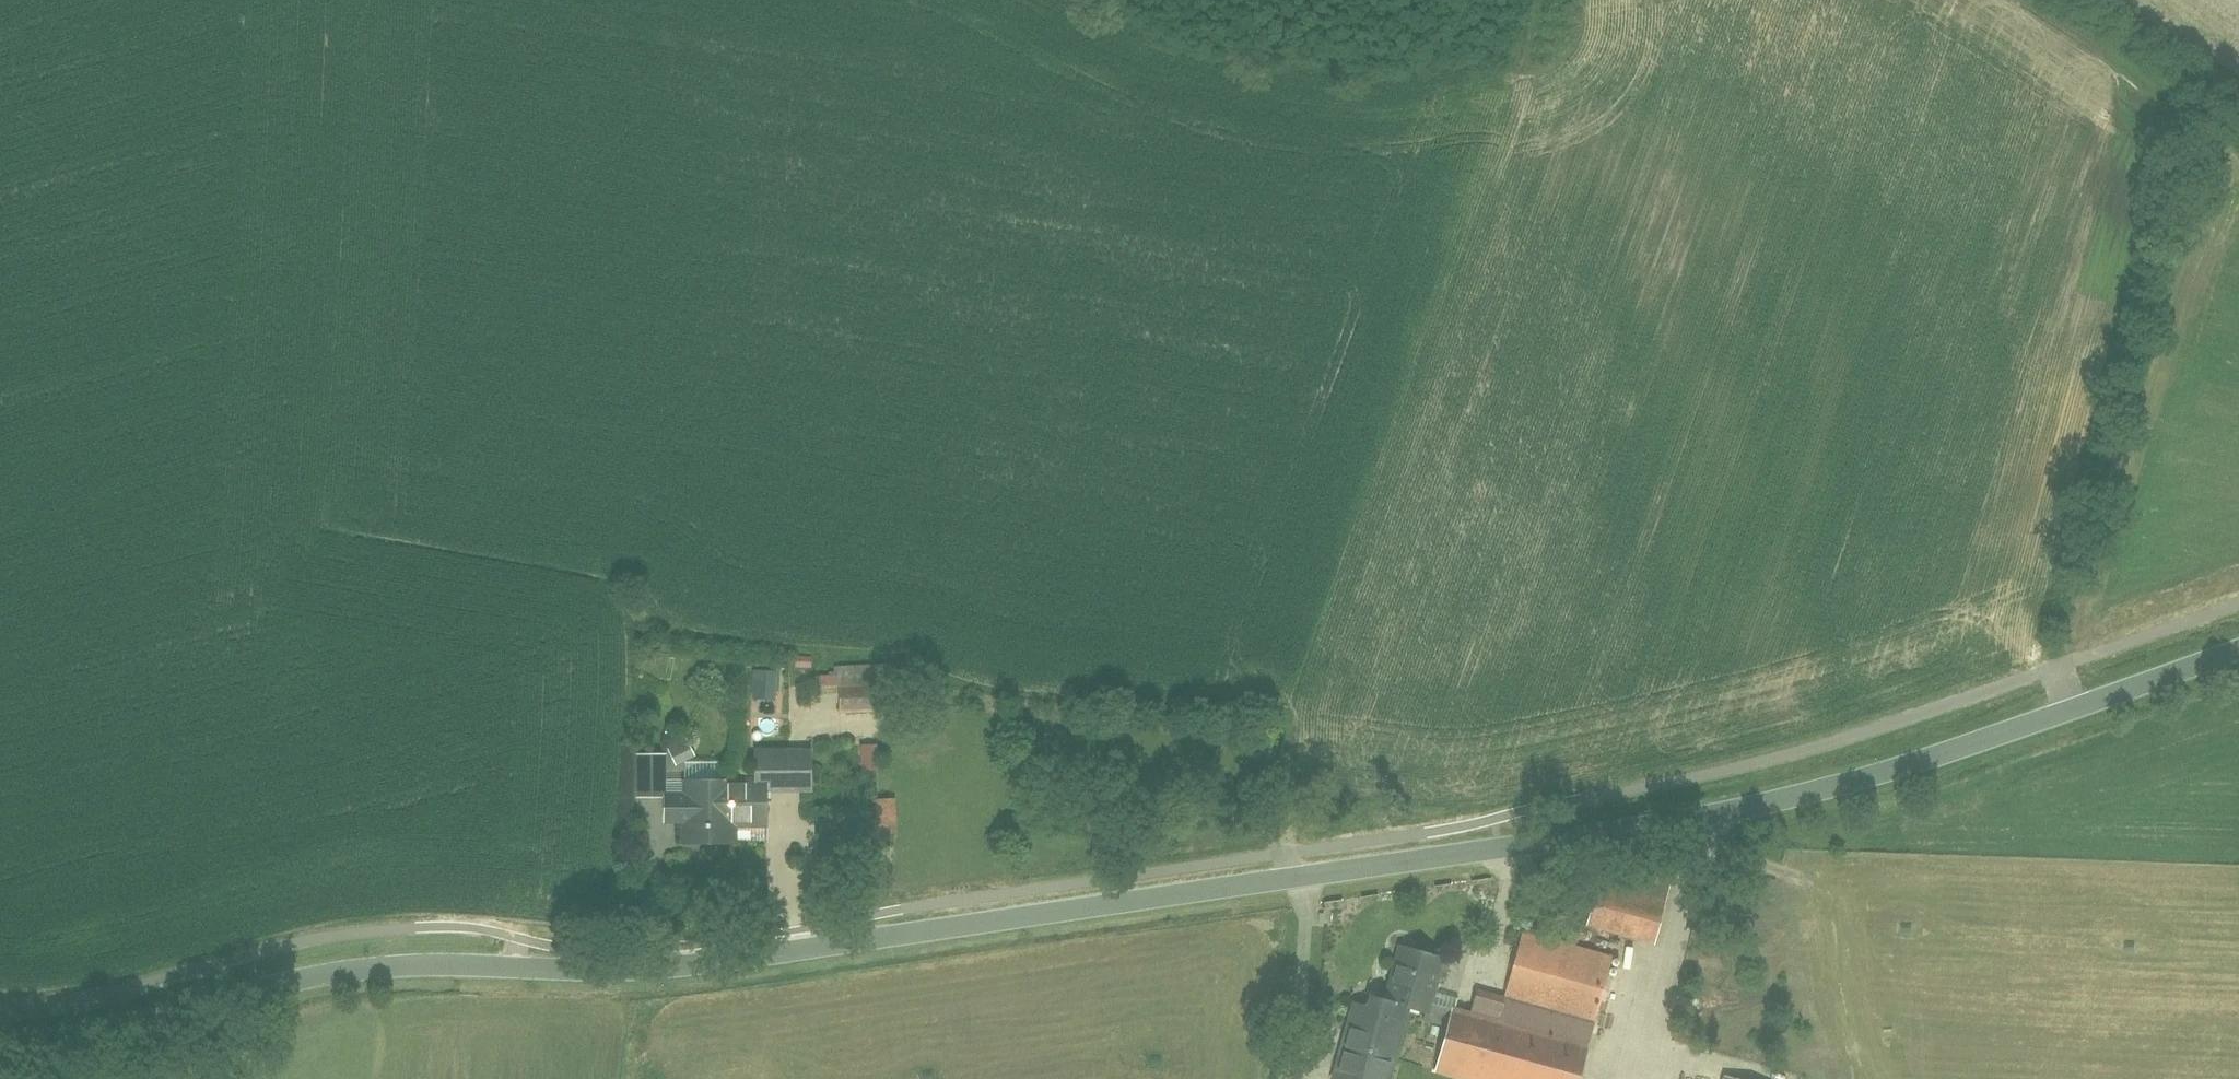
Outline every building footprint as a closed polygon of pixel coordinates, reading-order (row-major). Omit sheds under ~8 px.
[(841,670),(840,716),(898,717),(899,671),(841,670)] [(720,764),(686,765),(687,782),(668,783),(667,759),(636,760),(638,802),(664,801),(665,831),(683,830),(683,852),(731,851),(730,830),(773,828),(772,797),(813,796),(811,753),(755,755),(756,789),(730,790),(729,785),(721,785),(720,764)] [(1603,874),(1589,929),(1654,946),(1668,890),(1603,874)] [(1581,1044),(1588,1020),(1595,1022),(1610,969),(1520,944),(1505,996),(1513,999),(1506,1023),(1456,1008),(1437,1074),(1456,1078),(1582,1078),(1591,1047),(1581,1044)] [(1380,1006),(1358,1000),(1336,1078),(1396,1078),(1413,1018),(1432,1023),(1449,961),(1396,946),(1380,1006)]
